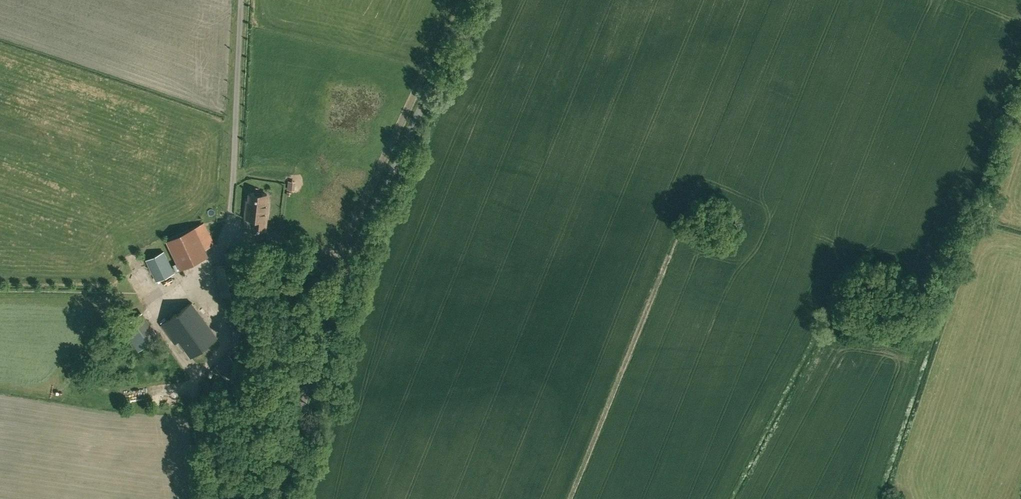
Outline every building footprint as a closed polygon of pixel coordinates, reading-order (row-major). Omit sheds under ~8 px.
[(244,218),(246,218),(245,227),(267,230),(270,202),(268,202),(269,193),(248,191),(248,200),(246,200),(244,218)] [(167,240),(180,270),(209,255),(206,248),(215,244),(205,222),(167,240)] [(146,260),(148,264),(156,281),(174,272),(166,255),(164,251),(146,260)] [(191,357),(218,337),(193,301),(160,324),(174,344),(179,340),(191,357)]
